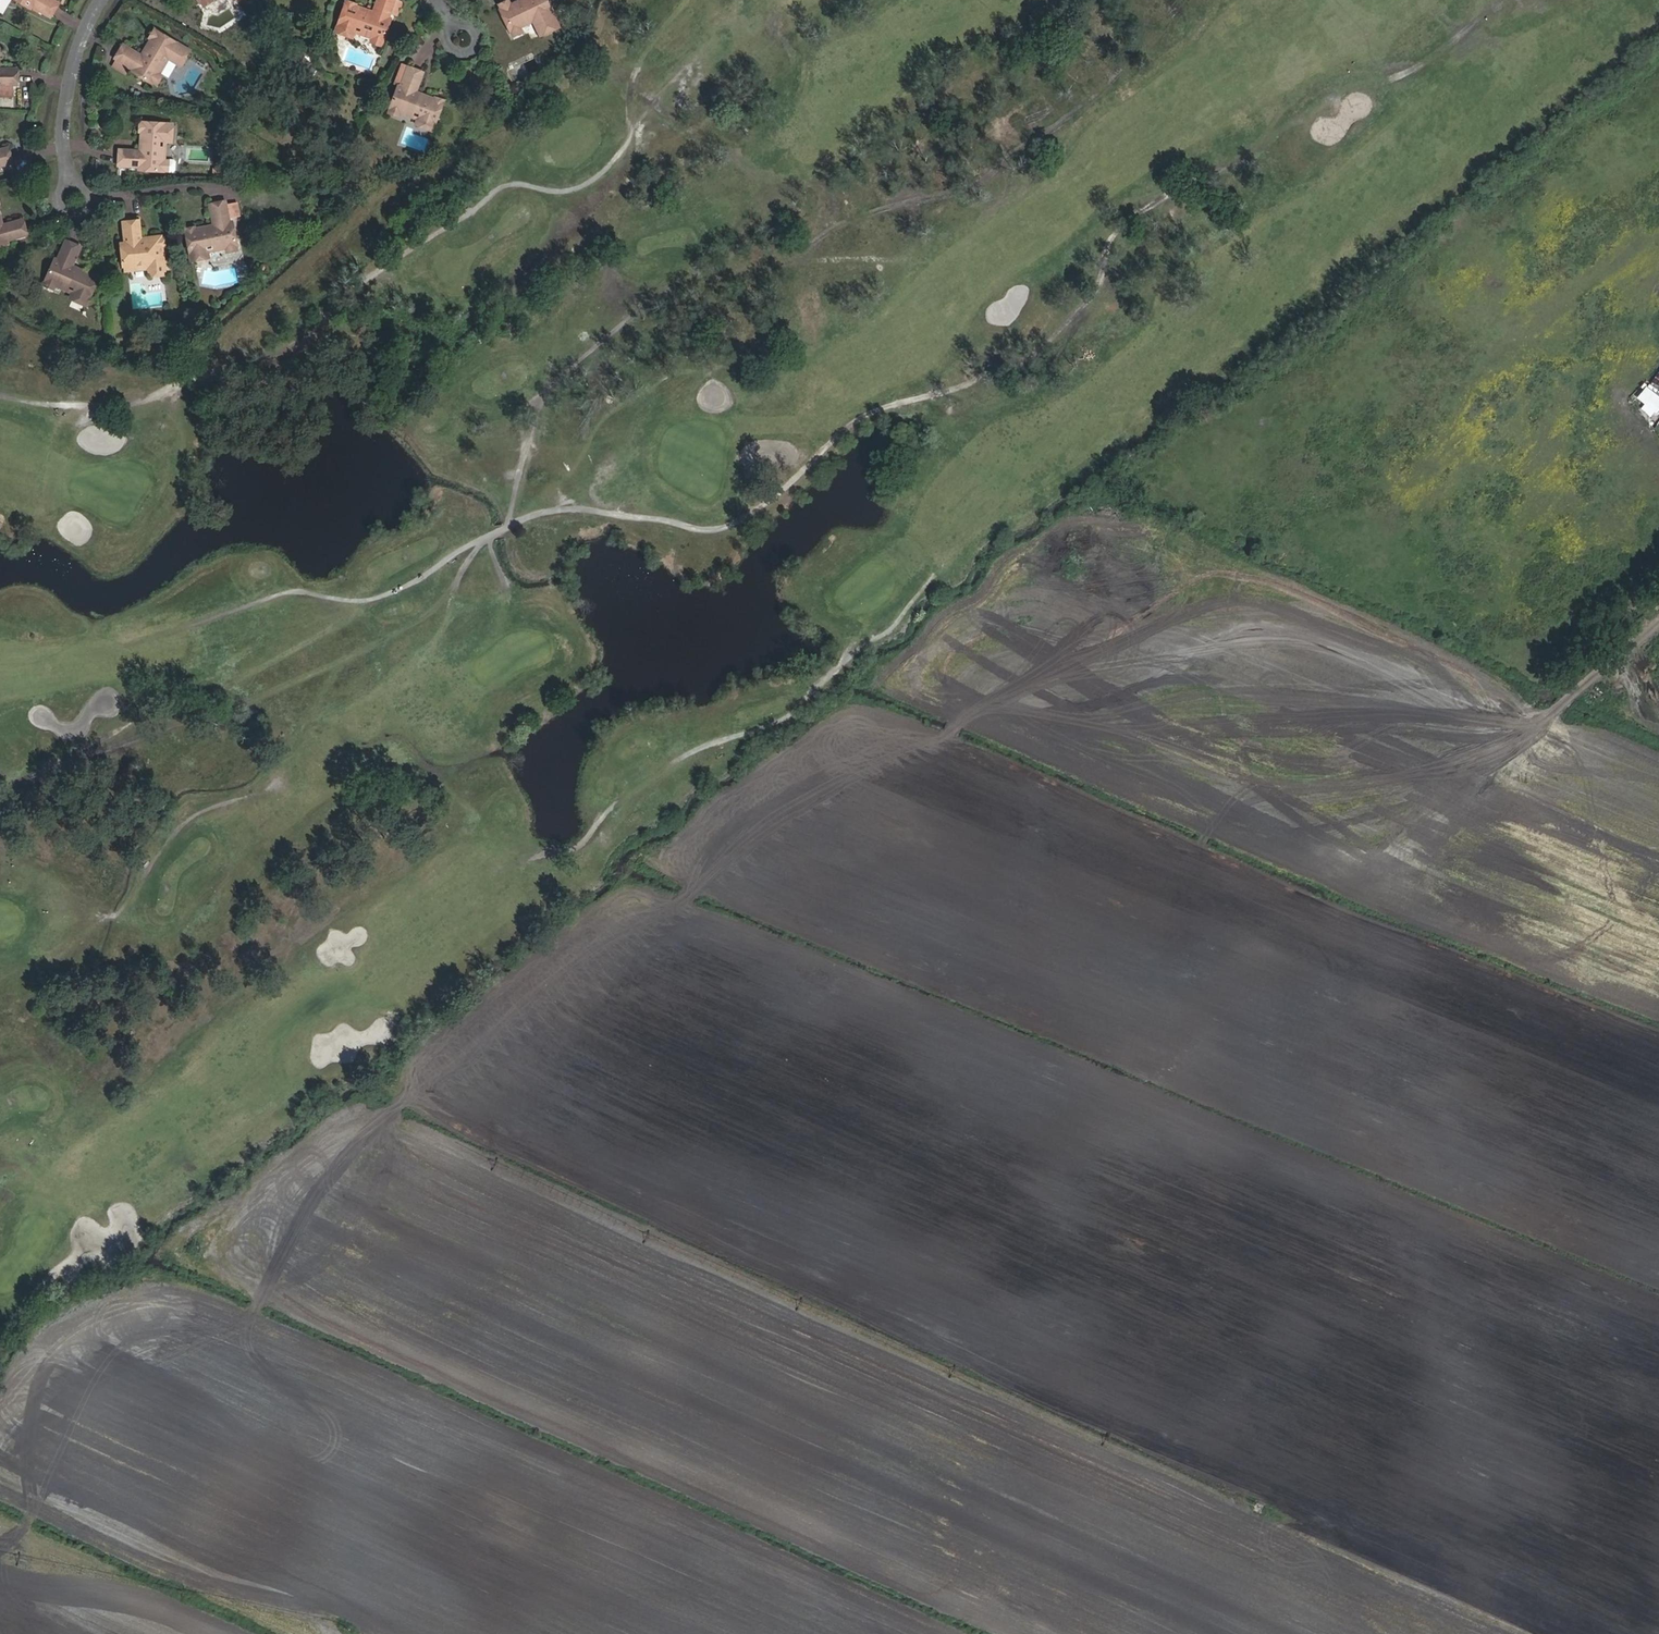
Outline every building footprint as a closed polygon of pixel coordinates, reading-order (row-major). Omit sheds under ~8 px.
[(31,10),(32,8),(49,17),(57,4),(50,0),(12,0),(31,10)] [(369,12),(363,17),(359,16),(361,10),(352,7),(353,5),(346,3),(336,32),(340,34),(349,37),(352,38),(356,27),(361,29),(360,33),(372,38),(382,41),(389,19),(387,19),(393,0),(377,0),(372,14),(369,12)] [(554,23),(544,0),(521,0),(522,2),(516,4),(515,2),(508,5),(507,4),(506,3),(502,2),(501,3),(499,4),(498,6),(498,8),(499,11),(498,11),(510,38),(521,33),(518,27),(532,21),(538,35),(541,33),(542,35),(554,23)] [(556,26),(554,23),(542,35),(542,36),(553,31),(552,28),(556,26)] [(144,54),(140,56),(122,46),(113,61),(131,71),(130,73),(147,83),(147,82),(152,84),(154,83),(157,80),(157,78),(154,76),(162,64),(159,62),(161,57),(177,65),(186,49),(156,32),(149,32),(145,37),(147,41),(144,47),(149,49),(146,55),(144,54)] [(380,46),(382,41),(372,38),(370,43),(380,46)] [(144,47),(140,56),(144,54),(146,55),(149,49),(144,47)] [(10,96),(10,86),(15,86),(15,70),(0,70),(0,97),(10,96)] [(430,100),(426,98),(423,106),(416,104),(418,100),(416,94),(414,94),(420,76),(405,70),(399,89),(396,88),(386,115),(397,119),(399,114),(411,118),(413,113),(419,115),(414,128),(418,129),(428,133),(430,133),(441,104),(439,101),(432,99),(430,100)] [(23,85),(32,84),(32,74),(23,74),(23,85)] [(423,106),(426,98),(416,94),(418,100),(416,104),(423,106)] [(169,125),(138,123),(137,125),(136,131),(138,133),(138,141),(143,142),(142,147),(140,147),(137,149),(137,152),(118,151),(117,167),(136,168),(136,171),(160,172),(160,160),(160,147),(155,147),(155,142),(167,142),(168,139),(168,127),(169,125)] [(167,160),(167,142),(155,142),(155,147),(160,147),(160,160),(167,160)] [(10,164),(7,148),(0,150),(0,167),(10,164)] [(172,162),(170,160),(167,160),(160,160),(160,172),(170,172),(172,170),(172,162)] [(211,167),(211,175),(221,176),(221,168),(211,167)] [(225,203),(228,218),(237,216),(234,202),(225,203)] [(225,203),(209,206),(213,227),(210,227),(208,231),(209,233),(203,234),(202,229),(193,230),(191,229),(188,229),(185,232),(191,260),(194,259),(205,258),(207,257),(205,246),(212,245),(213,250),(224,248),(236,246),(231,223),(229,224),(228,218),(225,203)] [(7,244),(7,242),(25,236),(22,221),(3,226),(0,222),(0,246),(7,244)] [(127,273),(130,272),(133,266),(148,266),(149,271),(149,273),(152,273),(152,275),(161,274),(161,273),(164,273),(162,248),(162,240),(162,238),(151,239),(152,247),(146,247),(144,245),(141,243),(139,243),(137,222),(122,224),(124,245),(120,245),(122,269),(127,273)] [(75,273),(75,269),(71,267),(79,247),(66,242),(57,261),(53,260),(45,280),(56,285),(67,290),(69,286),(74,288),(70,298),(73,299),(82,304),(85,305),(98,276),(90,273),(89,275),(82,272),(78,279),(73,276),(75,273)] [(236,246),(224,248),(226,263),(238,260),(236,246)] [(82,272),(75,269),(75,273),(73,276),(78,279),(82,272)] [(56,285),(45,280),(42,287),(53,292),(56,285)]
